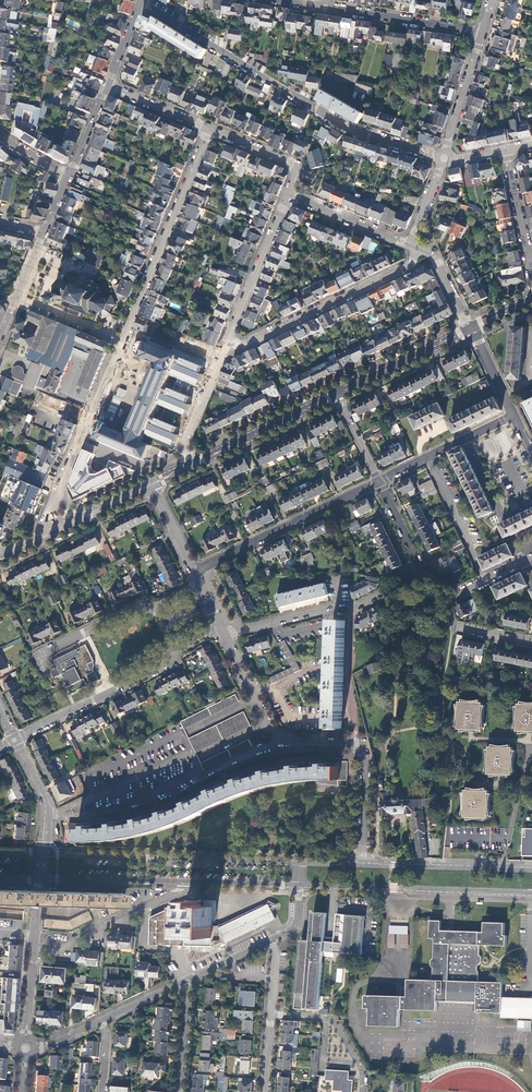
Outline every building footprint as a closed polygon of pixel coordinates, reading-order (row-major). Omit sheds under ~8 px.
[(16,8),(18,0),(4,0),(2,6),(15,8),(16,8)] [(118,11),(127,15),(132,3),(125,0),(123,0),(118,11)] [(187,14),(189,14),(190,9),(189,8),(190,4),(192,5),(196,5),(198,6),(198,7),(203,8),(205,0),(209,1),(209,4),(213,4),(214,0),(189,0),(187,14)] [(213,4),(212,10),(218,11),(217,17),(218,19),(222,19),(223,14),(225,0),(214,0),(213,4)] [(235,1),(230,0),(225,0),(223,14),(229,15),(229,16),(233,17),(233,15),(235,4),(235,1)] [(412,8),(411,13),(416,14),(417,8),(429,10),(429,16),(433,16),(434,7),(435,0),(428,0),(426,2),(425,2),(425,3),(418,2),(418,0),(414,0),(412,8)] [(434,7),(442,8),(441,12),(447,13),(449,0),(435,0),(434,7)] [(457,6),(463,7),(459,21),(463,21),(465,22),(467,16),(467,14),(473,16),(475,6),(469,4),(469,2),(465,0),(458,0),(457,6)] [(54,1),(53,3),(57,4),(56,11),(54,11),(53,16),(54,16),(59,17),(63,3),(55,1),(54,1)] [(245,5),(235,4),(233,15),(239,16),(239,15),(241,15),(243,14),(244,12),(245,5)] [(249,12),(247,12),(246,23),(260,25),(264,5),(258,5),(252,4),(250,12),(249,12)] [(522,9),(518,7),(507,4),(505,4),(504,9),(505,9),(503,17),(513,20),(515,21),(518,13),(520,14),(522,9)] [(0,5),(0,18),(7,19),(7,20),(13,22),(15,13),(14,13),(15,8),(2,6),(0,5)] [(264,5),(260,25),(266,26),(267,28),(269,27),(274,28),(275,21),(275,19),(271,19),(272,14),(274,14),(275,7),(269,6),(264,5)] [(285,9),(280,8),(278,18),(281,19),(282,19),(282,20),(284,20),(288,21),(289,14),(290,10),(285,9)] [(300,16),(289,14),(288,21),(287,28),(287,29),(293,30),(298,30),(299,29),(300,16)] [(324,15),(319,14),(316,35),(323,36),(323,33),(329,34),(330,29),(332,16),(324,15)] [(144,16),(139,28),(151,33),(152,29),(201,59),(207,50),(156,18),(154,21),(144,16)] [(313,18),(300,16),(299,29),(307,30),(310,31),(313,31),(314,24),(312,24),(313,18)] [(337,17),(332,16),(330,29),(329,34),(329,35),(334,36),(335,32),(335,30),(337,30),(343,31),(344,18),(337,17)] [(513,20),(503,17),(499,30),(509,33),(513,20)] [(348,19),(344,18),(343,31),(342,32),(342,34),(351,36),(350,40),(355,41),(356,30),(353,29),(354,20),(348,19)] [(13,22),(7,20),(0,19),(0,33),(7,34),(9,27),(16,28),(17,22),(13,22)] [(100,25),(99,28),(108,32),(119,36),(122,28),(124,22),(118,20),(117,22),(116,24),(115,23),(114,27),(106,23),(106,26),(104,25),(103,27),(100,25)] [(358,21),(356,30),(355,41),(363,42),(364,38),(360,37),(361,33),(370,35),(371,35),(372,28),(373,23),(364,22),(358,21)] [(55,37),(56,30),(50,29),(49,28),(47,35),(55,37)] [(151,33),(139,28),(137,35),(135,40),(146,45),(150,36),(151,33)] [(371,35),(370,35),(369,39),(383,42),(384,34),(377,32),(378,29),(372,28),(371,35)] [(413,29),(410,29),(409,34),(407,45),(416,46),(417,40),(421,41),(423,31),(413,29)] [(244,32),(231,30),(229,39),(243,41),(244,32)] [(499,30),(497,38),(496,40),(493,40),(491,48),(496,49),(495,52),(503,54),(503,52),(508,53),(509,50),(514,52),(518,36),(509,33),(499,30)] [(409,34),(389,31),(387,42),(392,42),(407,45),(409,34)] [(437,33),(426,31),(424,44),(443,46),(445,34),(437,33)] [(116,42),(119,36),(108,32),(102,45),(103,46),(113,50),(116,42)] [(7,34),(0,33),(0,47),(5,48),(7,40),(12,41),(13,36),(7,34)] [(450,35),(445,34),(443,46),(445,47),(445,50),(443,50),(442,53),(444,54),(448,55),(449,52),(451,52),(452,48),(453,48),(454,45),(452,44),(454,36),(450,35)] [(146,45),(135,40),(132,47),(130,52),(141,57),(143,52),(144,51),(145,46),(147,47),(148,46),(146,45)] [(111,53),(113,50),(103,46),(100,52),(99,52),(97,55),(101,57),(107,59),(109,55),(110,56),(111,53)] [(5,48),(0,47),(0,61),(10,63),(11,55),(15,56),(16,50),(5,48)] [(214,55),(209,52),(202,67),(208,69),(214,55)] [(130,62),(128,67),(138,71),(141,73),(143,68),(140,67),(143,59),(132,55),(129,54),(127,60),(126,61),(130,62)] [(392,55),(385,54),(383,67),(390,68),(392,55)] [(105,70),(108,63),(106,62),(100,60),(88,55),(86,62),(93,65),(90,72),(102,76),(105,70)] [(499,64),(501,59),(497,58),(488,55),(485,67),(495,71),(497,64),(499,64)] [(456,58),(452,73),(461,76),(465,60),(456,58)] [(228,63),(221,59),(216,72),(217,72),(223,74),(227,64),(228,63)] [(284,63),(282,63),(280,77),(288,78),(291,78),(292,68),(293,67),(283,66),(284,63)] [(231,66),(227,64),(223,74),(222,76),(226,78),(231,66)] [(12,79),(13,67),(0,66),(0,78),(11,79),(12,79)] [(138,71),(128,67),(124,78),(134,82),(138,71)] [(299,79),(298,84),(308,85),(309,77),(310,71),(292,68),(291,78),(299,79)] [(98,85),(101,78),(90,73),(81,69),(78,76),(87,79),(87,80),(85,79),(84,82),(86,83),(84,86),(96,91),(98,85)] [(237,84),(236,85),(242,87),(242,90),(246,92),(249,85),(252,78),(248,76),(249,76),(242,73),(240,76),(237,84)] [(348,74),(336,73),(336,74),(335,78),(334,80),(358,83),(360,76),(356,75),(351,75),(348,74)] [(461,76),(452,73),(447,88),(456,91),(458,84),(461,76)] [(479,80),(477,80),(475,86),(484,89),(486,83),(488,84),(489,78),(481,76),(479,80)] [(322,79),(309,77),(308,85),(307,87),(320,89),(322,79)] [(0,78),(0,92),(8,92),(10,92),(11,79),(0,78)] [(166,80),(161,78),(156,90),(169,95),(173,83),(168,81),(168,80),(167,79),(166,80)] [(144,80),(140,91),(146,93),(151,95),(155,85),(150,83),(148,82),(144,80)] [(94,95),(96,91),(84,86),(80,85),(75,83),(71,92),(74,93),(85,98),(86,95),(93,98),(94,95)] [(374,89),(358,83),(355,90),(372,96),(374,89)] [(263,91),(249,85),(246,92),(246,93),(259,98),(263,91)] [(447,88),(442,86),(440,94),(444,95),(442,99),(453,102),(456,91),(447,88)] [(488,97),(490,91),(484,89),(475,86),(471,96),(480,99),(481,95),(483,96),(488,97)] [(185,92),(174,87),(169,99),(180,103),(185,92)] [(318,100),(322,102),(328,93),(324,91),(318,100)] [(89,108),(92,101),(85,98),(74,93),(72,99),(76,100),(76,99),(78,99),(74,109),(86,114),(89,108)] [(328,93),(322,102),(359,124),(361,124),(364,115),(365,114),(328,93)] [(269,109),(274,111),(274,109),(283,113),(288,101),(280,97),(280,96),(276,94),(269,109)] [(480,99),(471,96),(469,106),(480,109),(482,110),(485,101),(482,100),(480,99)] [(107,105),(106,108),(115,112),(120,100),(116,98),(109,100),(107,105)] [(191,112),(196,102),(186,98),(183,105),(187,106),(186,110),(187,111),(191,112)] [(222,119),(224,113),(228,104),(215,98),(209,111),(216,114),(215,116),(222,119)] [(47,103),(41,100),(40,108),(38,116),(44,119),(47,103)] [(196,102),(191,112),(194,114),(198,115),(199,111),(206,114),(210,105),(209,105),(204,103),(197,100),(196,102)] [(15,106),(13,120),(19,124),(20,122),(22,110),(23,104),(16,102),(16,104),(15,106)] [(518,107),(526,106),(526,102),(513,103),(515,113),(519,113),(518,107)] [(32,113),(34,107),(32,106),(23,104),(22,110),(30,112),(32,113)] [(9,106),(7,106),(0,105),(0,119),(1,119),(8,120),(9,106)] [(480,109),(469,106),(465,119),(475,122),(477,114),(479,115),(480,109)] [(38,116),(40,108),(34,107),(32,113),(29,123),(27,122),(25,127),(23,126),(24,124),(20,122),(19,124),(13,120),(10,133),(22,140),(22,141),(32,147),(36,131),(35,130),(38,116)] [(144,110),(138,107),(136,113),(139,115),(139,116),(142,117),(141,120),(145,122),(146,118),(149,112),(144,110)] [(115,112),(106,108),(103,115),(100,121),(112,126),(117,113),(115,112)] [(233,124),(238,112),(229,108),(227,114),(224,113),(222,119),(233,124)] [(310,115),(298,109),(293,122),(305,127),(310,115)] [(382,114),(382,113),(370,109),(368,112),(366,112),(365,114),(364,115),(367,116),(366,122),(378,126),(382,114)] [(444,129),(448,116),(438,112),(434,125),(439,127),(444,129)] [(149,118),(146,118),(145,122),(144,124),(143,125),(150,127),(149,129),(155,131),(162,117),(156,115),(151,113),(149,118)] [(246,131),(253,115),(249,113),(248,117),(239,113),(234,124),(241,127),(240,128),(246,131)] [(515,113),(517,120),(520,137),(521,139),(531,137),(531,133),(530,125),(524,126),(523,126),(522,126),(519,113),(515,113)] [(83,122),(84,118),(80,117),(73,114),(69,121),(68,121),(66,128),(67,128),(75,132),(76,129),(78,129),(80,124),(82,125),(83,122)] [(382,114),(378,126),(393,130),(395,124),(397,119),(382,114)] [(465,119),(463,123),(471,126),(472,124),(474,124),(471,135),(478,137),(479,130),(481,124),(475,122),(465,119)] [(509,142),(514,141),(514,138),(520,137),(517,120),(511,121),(513,130),(507,131),(509,142)] [(112,126),(100,121),(98,128),(95,134),(107,139),(112,126)] [(263,126),(263,125),(252,121),(248,131),(259,135),(263,126)] [(169,134),(173,126),(162,122),(158,132),(168,136),(169,134)] [(174,138),(178,139),(178,138),(182,139),(187,128),(181,125),(174,122),(173,126),(169,134),(175,136),(174,138)] [(424,122),(423,126),(425,127),(423,133),(436,137),(438,131),(443,133),(444,129),(439,127),(434,125),(424,122)] [(395,124),(393,130),(392,134),(406,138),(408,131),(409,128),(404,127),(401,126),(395,124)] [(317,131),(315,137),(320,139),(319,140),(323,146),(324,146),(329,139),(335,130),(326,125),(322,133),(317,131)] [(270,129),(263,126),(259,135),(271,140),(274,134),(275,131),(271,129),(270,129)] [(76,139),(78,133),(75,132),(67,128),(62,141),(63,141),(73,145),(76,139)] [(192,130),(187,128),(182,139),(180,144),(182,145),(184,140),(194,144),(197,138),(191,135),(191,134),(192,130)] [(344,136),(335,130),(329,139),(338,145),(344,136)] [(480,148),(490,146),(488,135),(481,136),(481,130),(479,130),(478,137),(480,148)] [(507,131),(506,130),(497,132),(500,144),(509,142),(507,131)] [(40,132),(36,131),(32,147),(36,149),(40,132)] [(500,144),(497,132),(488,134),(488,135),(490,146),(500,144)] [(420,143),(433,147),(434,142),(436,142),(438,138),(436,137),(423,133),(420,143)] [(102,152),(108,139),(107,139),(95,134),(92,140),(90,146),(101,151),(102,152)] [(274,134),(271,140),(270,145),(274,147),(281,150),(283,144),(285,140),(285,139),(281,137),(274,134)] [(469,150),(480,148),(478,137),(471,135),(470,134),(468,138),(468,139),(469,143),(468,145),(469,150)] [(37,150),(43,154),(46,149),(48,150),(50,145),(51,144),(52,145),(56,138),(53,137),(50,143),(47,141),(47,140),(42,137),(38,144),(40,145),(37,150)] [(361,141),(348,137),(345,147),(358,151),(361,141)] [(294,144),(285,140),(283,144),(286,145),(284,151),(288,153),(293,155),(295,150),(300,140),(296,139),(294,144)] [(300,140),(295,150),(302,152),(301,154),(307,156),(311,145),(300,140)] [(71,151),(73,145),(63,141),(59,150),(50,145),(48,150),(46,149),(43,154),(60,163),(67,161),(71,151)] [(369,144),(361,141),(358,151),(359,151),(361,152),(360,156),(365,157),(366,155),(366,153),(369,144)] [(381,147),(369,144),(366,153),(366,155),(377,158),(381,147)] [(234,148),(228,145),(224,157),(235,161),(235,160),(239,150),(234,148)] [(101,151),(90,146),(87,153),(85,159),(96,164),(101,151)] [(325,148),(324,146),(323,146),(309,156),(313,169),(327,166),(330,165),(329,161),(324,162),(320,150),(325,148)] [(392,151),(381,147),(377,158),(377,159),(388,163),(389,160),(392,151)] [(219,154),(209,150),(206,157),(203,164),(217,170),(219,166),(215,165),(219,154)] [(245,152),(239,150),(235,160),(246,164),(250,154),(245,152)] [(394,169),(399,171),(400,168),(401,164),(404,155),(392,151),(389,160),(397,162),(394,169)] [(419,159),(404,155),(401,164),(400,168),(414,172),(419,159)] [(527,163),(525,155),(520,156),(516,162),(518,171),(524,170),(523,166),(528,165),(528,163),(527,163)] [(7,168),(17,174),(19,171),(24,174),(27,168),(22,165),(22,164),(13,159),(12,160),(7,156),(4,162),(9,165),(7,168)] [(252,159),(249,167),(254,169),(253,172),(255,175),(258,176),(260,171),(264,160),(262,159),(258,158),(257,161),(252,159)] [(96,164),(85,159),(83,162),(81,168),(85,169),(83,173),(97,179),(99,174),(103,175),(106,168),(96,164)] [(424,161),(419,159),(414,172),(413,176),(426,181),(431,169),(426,167),(422,165),(424,161)] [(271,163),(264,160),(260,171),(272,176),(273,175),(277,165),(271,163)] [(174,167),(161,161),(158,166),(160,167),(157,174),(172,181),(174,175),(172,174),(174,167)] [(183,171),(185,165),(178,162),(175,167),(183,171)] [(129,178),(134,165),(131,164),(126,176),(129,178)] [(212,172),(220,176),(221,172),(217,170),(203,164),(201,170),(198,177),(208,181),(212,172)] [(485,166),(484,164),(480,165),(482,177),(483,179),(491,178),(491,179),(497,177),(495,164),(488,165),(488,166),(485,166)] [(285,169),(277,165),(273,175),(278,178),(278,179),(277,178),(275,182),(283,186),(286,180),(288,175),(283,173),(285,169)] [(482,177),(480,165),(469,167),(471,180),(482,177)] [(47,174),(37,169),(34,174),(37,176),(34,180),(43,182),(47,174)] [(319,172),(313,169),(307,171),(306,175),(303,181),(313,185),(319,172)] [(464,180),(461,169),(450,171),(453,183),(464,180)] [(0,194),(0,201),(6,202),(12,175),(5,173),(0,194)] [(99,188),(102,181),(97,179),(83,173),(79,183),(89,188),(91,184),(99,188)] [(172,181),(158,175),(156,180),(156,182),(154,188),(162,191),(173,196),(175,190),(171,189),(172,187),(170,186),(172,181)] [(211,182),(208,181),(198,177),(196,182),(195,186),(206,190),(209,183),(211,184),(211,182)] [(520,180),(523,194),(527,194),(531,193),(531,183),(531,177),(520,180)] [(53,192),(56,185),(43,182),(41,192),(26,188),(25,192),(35,194),(38,195),(51,198),(53,192)] [(283,186),(275,182),(272,190),(269,189),(270,188),(268,187),(266,191),(268,191),(279,196),(281,192),(283,186)] [(335,189),(336,188),(329,185),(325,183),(320,195),(331,199),(335,189)] [(88,190),(74,184),(73,187),(72,190),(84,195),(86,191),(87,191),(88,190)] [(494,191),(496,202),(498,202),(499,206),(504,205),(503,201),(508,200),(506,188),(494,191)] [(207,202),(209,196),(193,189),(191,193),(191,195),(192,196),(190,201),(199,205),(201,200),(204,201),(207,202)] [(346,194),(335,189),(331,199),(344,205),(348,194),(346,194)] [(448,202),(458,204),(459,197),(458,195),(456,195),(457,190),(449,189),(448,192),(443,191),(441,200),(445,201),(448,202)] [(84,195),(72,190),(70,193),(69,197),(80,201),(84,203),(87,196),(84,195)] [(173,196),(162,191),(158,201),(157,204),(167,209),(170,202),(173,196)] [(232,202),(236,193),(231,191),(226,203),(231,206),(231,205),(232,202)] [(279,196),(268,191),(266,197),(267,197),(264,205),(274,209),(275,205),(276,203),(275,202),(278,196),(279,196)] [(356,210),(360,199),(348,194),(344,205),(356,210)] [(383,196),(378,194),(375,204),(374,205),(370,216),(381,221),(386,209),(379,206),(380,203),(383,196)] [(48,205),(51,198),(38,195),(37,198),(34,206),(33,208),(45,210),(48,205)] [(407,196),(406,195),(404,201),(416,206),(420,197),(407,196)] [(80,201),(69,197),(66,204),(63,209),(74,214),(80,201)] [(370,203),(360,199),(356,210),(370,216),(374,205),(373,205),(370,203)] [(264,205),(254,200),(251,207),(256,209),(254,213),(259,215),(259,216),(269,220),(271,215),(274,209),(264,205)] [(193,206),(187,203),(185,209),(182,215),(193,219),(195,220),(200,207),(198,207),(194,205),(193,206)] [(165,214),(167,209),(157,204),(156,204),(155,208),(154,208),(152,212),(153,212),(151,216),(162,221),(165,214)] [(499,206),(498,206),(501,221),(512,219),(509,204),(504,205),(499,206)] [(237,214),(239,209),(231,206),(228,213),(225,218),(230,220),(233,213),(237,214)] [(482,217),(484,215),(482,210),(476,207),(475,209),(480,212),(482,217)] [(27,209),(25,220),(36,222),(42,219),(44,215),(45,210),(33,208),(32,210),(27,209)] [(295,209),(290,219),(303,224),(308,212),(302,209),(297,208),(295,209)] [(74,214),(63,209),(61,215),(58,222),(70,226),(75,214),(74,214)] [(399,214),(386,209),(381,221),(394,226),(394,224),(399,214)] [(399,212),(399,214),(394,224),(407,229),(412,217),(399,212)] [(254,213),(254,215),(257,216),(268,221),(269,220),(259,216),(259,215),(254,213)] [(193,219),(182,215),(181,219),(180,221),(185,223),(183,228),(189,230),(193,219)] [(162,221),(151,216),(149,222),(150,222),(152,223),(150,227),(158,231),(160,226),(162,221)] [(223,224),(225,218),(220,216),(215,228),(217,229),(220,231),(223,224)] [(268,221),(257,216),(255,220),(261,222),(260,225),(266,228),(266,226),(268,221)] [(455,219),(451,217),(449,222),(441,218),(437,228),(449,233),(453,223),(454,220),(455,219)] [(230,220),(225,218),(223,224),(229,227),(231,221),(230,220)] [(196,220),(195,220),(193,219),(189,230),(183,228),(182,229),(192,233),(196,220)] [(514,230),(512,219),(501,221),(503,233),(514,230)] [(261,222),(255,220),(253,227),(248,225),(247,227),(253,229),(263,234),(264,231),(266,228),(260,225),(261,222)] [(296,224),(287,220),(284,227),(282,230),(293,235),(294,233),(293,233),(296,224)] [(70,226),(58,222),(55,229),(53,235),(65,240),(68,233),(70,227),(70,226)] [(327,227),(314,222),(311,228),(309,233),(322,238),(327,227)] [(457,224),(453,223),(449,233),(461,239),(466,228),(457,224)] [(74,235),(76,229),(70,227),(68,233),(74,235)] [(196,235),(192,233),(182,229),(177,227),(175,233),(174,234),(181,237),(178,243),(185,245),(186,246),(188,240),(193,242),(196,235)] [(247,227),(242,241),(252,246),(257,248),(259,244),(259,242),(258,242),(261,236),(252,232),(253,229),(247,227)] [(339,232),(327,227),(322,238),(321,240),(329,243),(329,242),(335,244),(339,232)] [(157,233),(146,229),(141,241),(152,246),(154,240),(157,233)] [(215,243),(220,231),(217,229),(212,242),(215,243)] [(293,237),(293,235),(282,230),(280,236),(278,241),(288,245),(291,236),(293,237)] [(517,242),(514,230),(503,233),(505,244),(517,242)] [(8,233),(2,231),(1,239),(6,240),(5,245),(13,246),(16,234),(8,233)] [(352,238),(339,232),(335,244),(348,249),(352,238)] [(21,236),(16,234),(13,246),(13,247),(22,249),(22,248),(29,249),(32,243),(28,237),(21,236)] [(65,240),(53,235),(51,239),(49,243),(65,249),(68,241),(65,240)] [(363,247),(366,241),(356,237),(352,248),(361,252),(363,247)] [(373,239),(367,237),(366,241),(363,247),(368,250),(373,239)] [(242,241),(233,238),(230,244),(239,248),(233,260),(244,264),(252,246),(242,241)] [(178,243),(172,240),(169,246),(167,252),(177,257),(180,250),(183,251),(185,245),(178,243)] [(152,246),(141,241),(138,248),(143,251),(142,253),(148,256),(150,251),(152,246)] [(287,256),(290,249),(282,245),(281,249),(277,247),(276,247),(274,250),(272,255),(282,260),(284,261),(285,259),(286,259),(287,257),(287,256)] [(491,249),(493,256),(500,255),(498,247),(491,249)] [(465,259),(466,259),(462,248),(456,251),(457,254),(451,257),(455,264),(465,259)] [(94,259),(97,253),(90,250),(87,256),(94,259)] [(144,264),(146,260),(134,255),(135,253),(128,250),(126,255),(123,254),(120,262),(131,267),(141,271),(144,264)] [(522,267),(519,251),(509,253),(510,259),(508,259),(511,269),(522,267)] [(172,269),(175,262),(179,264),(181,259),(177,257),(167,252),(164,259),(162,265),(163,265),(172,269)] [(105,256),(97,253),(94,259),(87,256),(85,263),(99,268),(105,256)] [(282,260),(272,255),(269,263),(267,267),(278,272),(282,260)] [(303,269),(313,258),(311,257),(308,256),(302,269),(303,269)] [(387,256),(376,262),(380,271),(387,268),(392,266),(387,256)] [(367,261),(368,263),(363,266),(363,267),(368,276),(370,275),(370,276),(376,273),(380,271),(376,262),(374,258),(367,261)] [(469,267),(465,259),(455,264),(457,269),(456,270),(458,276),(460,275),(461,276),(471,271),(469,267)] [(163,265),(160,272),(159,272),(156,277),(167,282),(168,282),(173,270),(172,269),(163,265)] [(139,276),(141,271),(131,267),(125,279),(136,283),(139,276)] [(368,276),(363,267),(354,271),(357,277),(359,275),(360,277),(362,276),(363,279),(365,278),(368,277),(368,276)] [(525,282),(522,267),(511,269),(502,271),(503,276),(499,277),(502,289),(509,288),(509,286),(518,284),(525,282)] [(245,277),(247,273),(240,270),(239,272),(229,268),(228,272),(221,270),(220,273),(212,270),(211,273),(221,277),(235,283),(239,275),(245,277)] [(276,272),(266,268),(264,274),(262,279),(272,283),(276,272)] [(421,270),(418,271),(423,283),(428,281),(436,278),(432,270),(425,268),(421,270)] [(305,273),(303,269),(295,277),(298,280),(305,273)] [(350,270),(338,276),(339,278),(344,288),(351,285),(356,283),(350,270)] [(423,283),(418,271),(411,274),(406,277),(410,287),(411,289),(423,283)] [(472,271),(471,271),(461,276),(465,286),(477,280),(472,271)] [(70,284),(60,280),(59,283),(58,282),(54,290),(56,290),(53,296),(56,297),(54,302),(62,306),(63,307),(64,309),(67,308),(68,306),(69,307),(67,311),(80,317),(82,313),(83,313),(83,316),(86,317),(89,315),(91,315),(93,313),(93,311),(91,310),(92,309),(100,313),(103,319),(112,316),(110,312),(112,307),(116,306),(112,297),(106,299),(97,295),(98,294),(100,294),(101,291),(99,288),(99,286),(97,285),(94,286),(93,286),(95,282),(82,276),(80,280),(79,280),(79,277),(78,276),(75,276),(73,279),(70,278),(69,282),(71,283),(70,284)] [(167,282),(156,277),(154,284),(151,290),(162,295),(167,282)] [(235,283),(221,277),(219,283),(224,285),(222,290),(223,291),(226,292),(237,297),(239,291),(241,285),(235,283)] [(337,292),(344,288),(339,278),(336,280),(336,281),(332,283),(327,285),(330,293),(331,294),(337,292)] [(408,288),(403,278),(400,280),(393,283),(398,293),(404,291),(408,288)] [(440,286),(436,278),(428,281),(434,293),(442,290),(440,286)] [(130,298),(136,283),(125,279),(124,279),(122,284),(115,286),(120,299),(127,296),(130,298)] [(481,292),(478,287),(481,286),(482,284),(480,279),(477,280),(465,286),(471,297),(481,292)] [(324,281),(312,287),(314,291),(318,298),(322,296),(324,295),(325,296),(330,293),(327,285),(325,282),(324,281)] [(260,286),(259,286),(258,289),(256,295),(265,299),(266,296),(269,290),(265,288),(266,284),(262,282),(260,286)] [(398,293),(393,283),(387,286),(381,289),(385,299),(386,299),(392,296),(392,295),(398,293)] [(302,299),(300,296),(297,289),(294,291),(297,299),(289,303),(290,304),(294,312),(298,310),(302,308),(299,301),(302,299)] [(385,299),(381,289),(375,292),(370,294),(373,299),(375,298),(378,297),(378,298),(380,301),(385,299)] [(162,295),(151,290),(149,295),(147,299),(149,300),(147,303),(157,307),(158,308),(164,295),(162,295)] [(447,301),(442,290),(434,293),(427,297),(431,305),(433,304),(431,301),(437,298),(438,300),(437,301),(439,306),(440,305),(441,308),(434,311),(435,313),(439,322),(454,314),(447,301)] [(484,290),(481,292),(471,297),(474,304),(488,298),(484,290)] [(313,303),(319,300),(318,298),(314,291),(304,296),(303,294),(300,296),(302,299),(306,307),(313,303)] [(194,293),(191,292),(189,297),(188,297),(185,304),(189,306),(194,293)] [(234,304),(237,297),(226,292),(224,295),(221,304),(231,309),(234,304)] [(363,315),(375,309),(369,295),(362,298),(356,301),(361,311),(363,315)] [(262,312),(264,316),(270,301),(265,299),(264,301),(256,298),(254,302),(252,302),(251,304),(250,307),(260,312),(262,312)] [(277,301),(273,303),(277,310),(281,308),(285,317),(289,314),(294,312),(290,304),(281,308),(277,301)] [(361,311),(356,301),(349,304),(342,308),(347,316),(347,318),(361,311)] [(147,303),(146,302),(143,309),(141,315),(152,320),(153,318),(157,307),(147,303)] [(417,302),(406,307),(408,312),(419,306),(417,302)] [(231,309),(221,304),(220,305),(219,308),(216,316),(227,320),(228,316),(231,309)] [(243,325),(248,327),(248,326),(253,328),(255,323),(260,312),(250,307),(247,314),(246,318),(243,325)] [(347,316),(342,308),(337,310),(331,313),(336,321),(347,316)] [(381,319),(387,316),(384,310),(378,313),(381,319)] [(78,342),(82,332),(32,312),(29,320),(35,323),(34,324),(38,326),(39,324),(41,325),(40,327),(36,336),(23,331),(27,322),(18,318),(12,331),(18,334),(15,341),(32,348),(47,355),(42,366),(45,368),(42,374),(47,376),(50,369),(51,369),(52,367),(54,368),(65,373),(78,342)] [(336,321),(331,313),(326,315),(321,318),(326,329),(337,324),(336,321)] [(428,327),(439,322),(435,313),(429,316),(424,318),(428,327)] [(424,318),(422,316),(415,319),(416,321),(417,323),(413,325),(415,328),(417,333),(428,327),(424,318)] [(149,321),(140,317),(138,321),(135,328),(145,332),(146,330),(149,321)] [(223,329),(226,321),(217,318),(214,324),(211,322),(208,329),(221,334),(223,329)] [(188,320),(184,319),(179,331),(183,333),(188,320)] [(321,333),(324,332),(326,331),(320,319),(311,322),(305,326),(309,336),(310,336),(320,331),(321,333)] [(412,323),(411,321),(399,327),(404,338),(413,334),(411,330),(415,328),(413,325),(412,323)] [(309,336),(305,326),(301,328),(299,328),(300,330),(295,332),(299,340),(309,336)] [(392,344),(404,338),(399,327),(387,333),(392,344)] [(509,378),(521,379),(526,328),(513,327),(512,340),(510,367),(509,378)] [(218,341),(221,334),(208,329),(203,342),(216,347),(218,341)] [(96,378),(111,344),(82,332),(78,342),(95,349),(80,386),(91,391),(96,378)] [(297,341),(292,332),(286,335),(280,338),(285,347),(297,341)] [(387,333),(386,332),(374,338),(375,340),(380,350),(392,344),(387,333)] [(277,356),(287,351),(285,347),(280,338),(276,340),(270,342),(277,356)] [(380,350),(375,340),(370,342),(369,343),(372,348),(369,350),(368,348),(363,351),(366,355),(367,357),(380,350)] [(202,373),(204,367),(143,342),(142,341),(140,341),(138,342),(137,343),(135,345),(134,347),(134,349),(135,352),(136,354),(138,356),(157,364),(127,436),(108,428),(108,426),(101,423),(97,432),(99,433),(97,438),(146,458),(151,446),(142,442),(145,435),(174,446),(179,435),(175,434),(177,427),(152,417),(157,404),(186,416),(191,405),(190,403),(192,397),(164,387),(169,375),(199,387),(204,374),(202,373)] [(258,348),(262,356),(267,354),(269,358),(264,361),(268,369),(280,363),(277,356),(270,342),(264,345),(258,348)] [(366,355),(363,351),(361,346),(350,352),(355,361),(355,362),(360,360),(359,358),(361,357),(366,355)] [(42,374),(45,368),(42,366),(47,355),(32,348),(27,360),(34,363),(29,375),(25,383),(13,377),(8,375),(7,378),(23,384),(36,390),(37,386),(41,377),(42,374)] [(260,359),(256,349),(251,351),(246,354),(250,364),(252,367),(255,372),(258,371),(254,362),(260,359)] [(355,361),(350,352),(350,350),(338,356),(338,357),(343,367),(355,361)] [(455,355),(460,366),(471,361),(466,350),(455,355)] [(233,360),(238,370),(250,364),(246,354),(240,357),(233,360)] [(338,357),(338,356),(337,355),(330,359),(331,362),(328,364),(329,367),(332,374),(344,368),(343,367),(338,357)] [(450,371),(460,366),(455,355),(444,360),(450,371)] [(235,366),(229,364),(225,367),(224,369),(221,377),(231,381),(235,371),(234,370),(235,366)] [(240,373),(252,367),(250,364),(238,370),(240,373)] [(25,383),(29,375),(27,374),(25,374),(25,373),(25,372),(25,371),(24,370),(23,369),(23,368),(22,367),(21,367),(20,366),(19,366),(18,366),(17,366),(16,367),(15,367),(14,368),(13,370),(13,371),(12,372),(12,373),(12,374),(13,375),(13,376),(13,377),(25,383)] [(332,374),(329,367),(313,374),(317,382),(332,374)] [(56,394),(65,373),(54,368),(54,369),(49,381),(46,389),(56,394)] [(438,368),(434,370),(439,380),(443,377),(438,368)] [(422,374),(428,385),(439,380),(434,370),(433,369),(422,374)] [(313,374),(312,372),(300,378),(304,388),(317,382),(313,374)] [(467,377),(470,384),(480,379),(477,372),(467,377)] [(300,378),(298,374),(293,377),(292,378),(293,380),(289,381),(291,385),(294,392),(295,393),(304,388),(300,378)] [(411,380),(417,390),(428,385),(422,374),(411,380)] [(0,378),(0,390),(6,392),(18,397),(23,384),(7,378),(1,375),(0,378)] [(37,386),(46,389),(49,381),(41,377),(37,386)] [(243,392),(247,388),(231,381),(221,377),(219,381),(220,382),(223,383),(228,385),(229,383),(231,384),(229,387),(243,393),(243,392)] [(406,395),(417,390),(411,380),(400,385),(406,395)] [(490,385),(487,380),(480,384),(482,388),(490,385)] [(276,398),(281,395),(274,381),(265,385),(268,390),(264,392),(265,394),(270,404),(278,401),(276,398)] [(291,385),(279,391),(281,395),(282,398),(294,392),(291,385)] [(400,398),(406,395),(400,385),(390,390),(395,401),(400,398)] [(448,395),(453,393),(449,386),(444,388),(448,395)] [(117,387),(113,402),(121,404),(125,389),(117,387)] [(237,399),(237,398),(230,396),(224,393),(222,397),(229,400),(228,402),(233,404),(234,403),(237,399)] [(253,400),(258,410),(270,404),(265,394),(253,400)] [(370,410),(382,404),(376,394),(365,399),(370,410)] [(502,410),(496,398),(450,420),(456,432),(469,426),(491,415),(502,410)] [(240,406),(237,399),(234,403),(236,408),(229,412),(234,422),(245,417),(240,406)] [(245,417),(258,410),(253,400),(252,399),(242,403),(243,405),(240,406),(245,417)] [(352,414),(356,422),(362,419),(360,415),(370,410),(365,399),(355,404),(358,411),(352,414)] [(84,407),(67,400),(66,402),(83,410),(84,407)] [(79,419),(83,410),(66,402),(61,413),(67,415),(58,435),(71,440),(79,419)] [(439,403),(412,417),(417,429),(431,422),(445,415),(439,403)] [(114,413),(117,408),(110,404),(108,410),(114,413)] [(221,428),(234,422),(229,412),(228,409),(219,413),(221,418),(217,420),(218,421),(221,428)] [(27,421),(28,417),(22,414),(17,428),(14,434),(18,436),(20,437),(20,436),(22,432),(26,422),(27,421)] [(341,430),(346,427),(342,420),(337,422),(333,415),(322,420),(328,431),(338,425),(341,430)] [(218,421),(217,420),(213,418),(207,421),(209,425),(205,427),(208,434),(221,428),(218,421)] [(329,433),(328,431),(322,420),(311,425),(315,433),(310,436),(313,443),(319,441),(317,436),(322,434),(325,435),(329,433)] [(14,434),(17,428),(9,425),(6,431),(14,434)] [(291,439),(296,449),(302,446),(303,448),(307,446),(306,444),(301,434),(291,439)] [(67,448),(71,440),(58,435),(52,450),(59,453),(64,455),(67,448)] [(280,444),(285,455),(296,449),(291,439),(280,444)] [(283,455),(285,455),(280,444),(269,450),(274,460),(283,455)] [(39,445),(34,456),(36,456),(35,458),(40,459),(42,460),(53,465),(56,458),(57,458),(59,453),(52,450),(39,445)] [(390,450),(395,460),(406,455),(401,445),(390,450)] [(482,518),(495,512),(464,446),(451,452),(482,518)] [(21,452),(14,449),(12,453),(14,454),(13,457),(12,457),(11,459),(17,462),(18,461),(21,452)] [(164,458),(166,452),(161,449),(158,455),(164,458)] [(84,450),(74,475),(75,476),(74,479),(73,481),(74,483),(74,485),(75,485),(80,489),(81,491),(82,492),(85,494),(87,494),(88,494),(94,490),(95,492),(135,472),(110,461),(108,467),(106,468),(102,471),(97,472),(93,470),(91,467),(92,463),(95,455),(84,450)] [(274,460),(269,450),(258,455),(264,465),(270,462),(274,460)] [(384,465),(395,460),(390,450),(379,455),(384,465)] [(311,454),(314,460),(320,457),(317,451),(311,454)] [(27,454),(21,452),(18,461),(23,463),(27,454)] [(245,458),(234,464),(239,474),(250,469),(245,458)] [(322,460),(325,466),(330,464),(327,458),(322,460)] [(11,459),(10,461),(5,474),(12,477),(43,489),(49,475),(38,470),(17,462),(11,459)] [(41,463),(38,470),(49,475),(53,465),(42,460),(41,463)] [(322,460),(314,464),(317,470),(325,466),(322,460)] [(239,474),(234,464),(223,469),(228,479),(239,474)] [(347,471),(353,481),(364,476),(359,466),(347,471)] [(347,471),(337,476),(342,487),(353,481),(347,471)] [(43,489),(12,477),(3,498),(14,503),(13,505),(26,510),(33,514),(43,489)] [(192,485),(197,495),(216,486),(212,477),(204,481),(203,480),(192,485)] [(400,483),(405,494),(416,488),(411,478),(400,483)] [(317,483),(313,485),(318,495),(329,490),(324,479),(321,481),(317,483)] [(423,493),(435,487),(432,479),(425,483),(423,481),(422,481),(423,484),(419,485),(421,489),(421,490),(423,493)] [(267,487),(269,493),(270,493),(278,489),(275,483),(267,487)] [(178,504),(197,495),(192,485),(181,490),(182,492),(174,496),(178,504)] [(308,487),(303,490),(308,500),(318,495),(313,485),(308,487)] [(424,498),(438,492),(435,487),(423,493),(422,494),(424,498)] [(303,490),(291,495),(296,506),(308,500),(303,490)] [(296,506),(291,495),(280,500),(286,511),(296,506)] [(359,509),(362,515),(373,509),(368,499),(351,507),(354,511),(355,511),(359,509)] [(414,519),(425,514),(419,503),(409,508),(414,519)] [(26,510),(13,505),(6,525),(18,530),(26,510)] [(269,509),(259,514),(264,525),(274,519),(269,509)] [(137,512),(126,517),(131,528),(150,519),(146,510),(138,514),(137,512)] [(501,525),(507,537),(531,524),(531,510),(501,525)] [(191,522),(200,517),(199,514),(189,519),(191,522)] [(207,514),(200,517),(202,520),(204,524),(210,521),(207,514)] [(264,525),(259,514),(248,519),(253,530),(264,525)] [(419,530),(430,525),(425,514),(414,519),(419,530)] [(131,528),(126,517),(115,522),(116,524),(108,528),(112,537),(131,528)] [(314,525),(319,536),(330,530),(325,519),(314,525)] [(371,526),(376,537),(387,532),(382,521),(371,526)] [(1,540),(7,537),(9,533),(8,533),(10,527),(6,525),(0,523),(0,540),(1,540)] [(359,524),(350,528),(352,532),(361,528),(359,524)] [(308,541),(319,536),(314,525),(303,530),(308,541)] [(435,536),(441,533),(440,529),(433,532),(430,525),(419,530),(425,541),(435,536)] [(231,527),(216,534),(221,543),(226,540),(227,542),(236,537),(231,527)] [(77,544),(81,552),(100,543),(95,532),(84,537),(85,540),(77,544)] [(387,532),(376,537),(382,548),(392,543),(387,532)] [(221,543),(216,534),(202,541),(207,551),(216,547),(215,545),(221,543)] [(435,536),(425,541),(430,552),(440,547),(435,536)] [(141,548),(152,543),(149,539),(139,544),(141,548)] [(279,555),(282,562),(289,559),(286,552),(290,550),(285,539),(274,544),(279,555)] [(454,547),(463,543),(461,539),(452,544),(454,547)] [(348,550),(357,547),(354,541),(350,542),(351,544),(347,546),(348,550)] [(152,543),(141,548),(143,552),(155,547),(153,542),(152,543)] [(392,543),(382,548),(387,559),(398,554),(392,543)] [(458,550),(465,547),(463,543),(454,547),(453,548),(455,552),(458,550)] [(62,561),(81,552),(77,544),(69,548),(68,546),(57,551),(62,561)] [(268,560),(279,555),(274,544),(263,550),(268,560)] [(514,556),(508,544),(480,557),(486,569),(514,556)] [(95,546),(84,551),(86,555),(96,550),(95,546)] [(162,569),(172,564),(167,553),(165,554),(161,546),(152,550),(162,569)] [(311,558),(314,556),(312,552),(304,556),(307,562),(308,564),(313,561),(311,558)] [(403,565),(398,554),(387,559),(390,565),(387,567),(390,573),(393,571),(392,570),(403,565)] [(263,565),(258,556),(255,557),(259,567),(263,565)] [(460,568),(459,565),(455,556),(450,558),(449,556),(435,562),(438,569),(441,568),(443,572),(453,568),(454,571),(460,568)] [(36,561),(26,566),(31,577),(50,567),(46,559),(37,563),(36,561)] [(177,574),(172,564),(162,569),(171,588),(180,583),(175,575),(177,574)] [(12,586),(30,577),(31,577),(26,566),(15,572),(16,574),(8,578),(12,586)] [(238,594),(246,590),(237,571),(227,576),(232,587),(234,586),(238,594)] [(66,585),(69,583),(65,573),(61,575),(65,585),(66,585)] [(500,598),(528,585),(522,573),(494,586),(500,598)] [(61,575),(57,576),(62,586),(65,585),(61,575)] [(123,577),(125,584),(132,581),(129,575),(123,577)] [(366,581),(361,584),(366,593),(377,588),(379,578),(372,576),(368,575),(366,581)] [(125,587),(129,595),(135,593),(136,594),(144,590),(139,580),(125,587)] [(278,595),(281,606),(329,595),(326,583),(278,595)] [(356,586),(350,586),(350,587),(350,598),(356,598),(366,593),(361,584),(356,586)] [(125,587),(110,594),(115,605),(124,600),(123,598),(129,595),(125,587)] [(255,609),(246,590),(238,594),(242,602),(240,603),(245,614),(255,609)] [(55,591),(51,592),(56,602),(59,600),(55,591)] [(457,607),(462,618),(479,610),(474,599),(457,607)] [(83,607),(87,615),(93,613),(94,614),(103,610),(98,600),(83,607)] [(374,613),(370,615),(374,622),(385,617),(380,606),(372,609),(374,613)] [(83,607),(68,614),(73,625),(82,620),(81,618),(87,615),(83,607)] [(362,620),(356,620),(356,628),(361,628),(374,622),(370,615),(368,611),(362,614),(362,620)] [(516,627),(519,615),(507,613),(505,625),(516,627)] [(531,618),(519,615),(516,627),(529,629),(531,618)] [(15,620),(13,621),(17,629),(22,627),(18,618),(15,620)] [(56,620),(42,627),(46,636),(52,633),(53,635),(62,631),(56,620)] [(334,729),(336,729),(336,728),(342,728),(346,620),(334,620),(333,630),(332,630),(332,634),(333,634),(333,659),(331,659),(331,663),(333,663),(332,684),(330,684),(330,688),(332,688),(331,713),(329,713),(329,717),(331,717),(331,728),(334,728),(334,729)] [(46,636),(42,627),(27,634),(32,645),(41,641),(40,639),(46,636)] [(248,642),(250,652),(271,647),(268,635),(257,638),(257,640),(248,642)] [(459,651),(471,653),(473,641),(461,639),(459,651)] [(292,667),(267,679),(270,684),(301,670),(284,640),(279,643),(292,667)] [(473,641),(471,653),(483,655),(485,644),(473,641)] [(61,674),(63,673),(63,675),(69,686),(76,683),(76,684),(79,690),(88,685),(88,684),(91,683),(92,684),(99,680),(94,671),(94,668),(94,663),(94,661),(86,645),(79,649),(81,651),(79,652),(77,649),(54,660),(58,667),(61,674)] [(201,650),(211,669),(221,664),(216,653),(214,654),(210,646),(201,650)] [(495,660),(507,662),(509,651),(497,648),(495,660)] [(509,651),(507,662),(519,665),(521,653),(509,651)] [(519,665),(531,667),(531,661),(531,655),(521,653),(519,665)] [(380,661),(367,666),(370,675),(383,670),(380,661)] [(221,664),(211,669),(220,688),(228,684),(224,675),(226,674),(221,664)] [(61,674),(58,667),(51,671),(54,677),(61,674)] [(178,673),(169,677),(175,688),(189,681),(185,672),(179,675),(178,673)] [(175,688),(169,677),(161,681),(162,683),(155,686),(160,695),(175,688)] [(12,704),(22,699),(13,680),(4,684),(8,692),(6,693),(12,704)] [(42,690),(46,699),(50,697),(45,688),(42,690)] [(134,696),(129,699),(133,708),(148,701),(142,690),(133,695),(134,696)] [(239,701),(235,694),(217,703),(207,708),(189,717),(181,722),(184,728),(239,701)] [(31,718),(22,699),(12,704),(17,714),(19,713),(23,722),(31,718)] [(133,708),(129,699),(123,702),(122,700),(113,704),(118,715),(133,708)] [(459,729),(482,730),(483,702),(460,702),(459,729)] [(531,732),(531,704),(519,704),(518,731),(531,732)] [(244,711),(189,738),(196,752),(251,727),(244,711)] [(95,714),(86,718),(91,728),(106,721),(102,712),(96,715),(95,714)] [(91,728),(86,718),(77,722),(78,724),(72,727),(76,735),(91,728)] [(119,733),(114,723),(111,725),(116,734),(119,733)] [(35,752),(41,763),(51,758),(42,739),(33,743),(37,752),(35,752)] [(73,748),(75,751),(79,749),(74,739),(70,741),(73,748)] [(201,763),(204,770),(252,746),(249,739),(201,763)] [(489,747),(489,748),(489,775),(513,775),(513,749),(513,747),(510,747),(507,747),(499,747),(489,747)] [(7,780),(17,775),(12,764),(10,765),(6,757),(0,760),(0,765),(7,780)] [(51,758),(41,763),(46,774),(48,773),(52,781),(60,777),(51,758)] [(338,780),(339,780),(339,762),(333,761),(327,761),(327,763),(323,764),(323,766),(320,766),(317,762),(306,763),(299,763),(299,765),(294,766),(294,769),(291,769),(289,765),(282,766),(269,768),(270,770),(266,771),(266,774),(263,775),(260,771),(253,773),(242,776),(242,778),(238,780),(239,782),(236,783),(233,779),(225,782),(214,787),(216,789),(211,791),(212,794),(210,794),(206,791),(199,795),(190,799),(191,801),(187,803),(188,806),(186,807),(182,803),(177,805),(167,809),(168,811),(163,813),(164,815),(161,817),(158,812),(143,816),(143,818),(138,820),(139,823),(136,823),(133,819),(118,821),(118,823),(113,824),(113,827),(111,827),(109,823),(103,823),(92,824),(92,825),(88,825),(88,829),(85,829),(83,824),(78,823),(78,828),(77,828),(76,837),(76,843),(77,843),(84,843),(87,843),(93,843),(101,843),(109,842),(122,841),(130,839),(138,838),(146,836),(154,834),(171,828),(179,825),(187,822),(195,819),(206,813),(218,807),(233,800),(240,797),(247,795),(261,790),(274,787),(287,784),(304,782),(318,780),(324,780),(329,780),(332,780),(338,780)] [(348,762),(339,762),(339,780),(347,781),(348,762)] [(17,775),(7,780),(16,799),(25,795),(21,786),(22,785),(17,775)] [(78,785),(82,783),(79,775),(74,778),(78,785)] [(73,795),(66,781),(53,788),(60,801),(73,795)] [(435,800),(436,798),(417,799),(400,800),(400,798),(388,798),(387,789),(384,789),(383,781),(380,781),(381,787),(381,794),(381,801),(382,816),(383,816),(407,813),(408,818),(413,818),(415,833),(416,833),(418,857),(427,857),(425,833),(422,806),(427,806),(427,805),(431,805),(435,800)] [(465,791),(465,818),(489,818),(489,791),(465,791)] [(21,825),(28,825),(29,813),(17,812),(15,824),(21,825)] [(76,843),(76,837),(77,828),(78,828),(78,823),(69,823),(74,843),(75,843),(76,843)] [(27,838),(28,825),(21,825),(15,824),(14,824),(13,837),(27,838)] [(522,829),(522,856),(531,856),(531,829),(522,829)] [(110,914),(120,909),(121,893),(109,892),(100,892),(86,892),(77,891),(54,891),(46,891),(15,889),(6,889),(0,889),(0,902),(25,903),(25,905),(28,905),(28,903),(62,904),(62,905),(85,905),(106,905),(110,914)] [(187,901),(186,916),(185,945),(212,946),(213,906),(206,906),(206,901),(195,901),(187,901)] [(181,916),(182,903),(165,911),(151,918),(150,944),(185,945),(186,916),(181,916)] [(272,910),(272,909),(269,904),(264,906),(254,911),(233,921),(232,921),(224,925),(219,928),(226,943),(273,920),(276,919),(272,910)] [(51,927),(71,929),(92,918),(88,911),(69,920),(52,919),(51,927)] [(327,941),(312,940),(302,939),(297,993),(307,994),(306,1008),(319,1009),(324,951),(362,954),(365,916),(337,913),(335,937),(335,942),(332,942),(333,939),(327,938),(327,941)] [(327,917),(314,915),(312,940),(327,941),(327,938),(333,939),(332,942),(335,942),(335,937),(325,936),(327,917)] [(431,920),(430,938),(435,938),(435,958),(432,960),(432,965),(434,968),(434,980),(408,979),(408,996),(366,994),(365,1007),(371,1007),(370,1024),(400,1025),(401,1008),(438,1009),(438,1000),(478,1001),(477,1011),(502,1012),(502,1016),(531,1018),(531,998),(503,997),(503,982),(479,981),(479,972),(478,971),(478,966),(482,962),(482,957),(480,954),(480,944),(507,946),(508,935),(505,935),(506,923),(485,922),(485,932),(441,930),(441,920),(431,920)] [(409,926),(390,925),(390,933),(389,933),(388,948),(395,948),(396,934),(402,934),(402,948),(409,949),(409,934),(409,926)] [(121,948),(122,935),(117,934),(110,934),(109,947),(121,948)] [(127,935),(122,935),(121,948),(132,949),(133,936),(127,935)] [(7,956),(19,957),(20,952),(21,945),(8,944),(7,956)] [(78,952),(77,961),(77,962),(83,963),(83,965),(88,965),(88,964),(89,951),(83,950),(78,950),(78,952)] [(89,951),(88,964),(100,965),(100,962),(101,954),(101,952),(95,951),(89,951)] [(19,964),(19,957),(7,956),(6,967),(19,969),(19,964)] [(151,966),(151,963),(139,962),(138,975),(150,977),(151,966)] [(55,982),(56,967),(43,966),(42,981),(55,982)] [(151,966),(150,977),(160,977),(161,967),(151,966)] [(63,968),(56,967),(55,982),(67,983),(68,968),(63,968)] [(15,1011),(15,1005),(17,989),(17,978),(1,977),(0,988),(0,1003),(3,1003),(3,1010),(15,1011)] [(105,992),(117,992),(118,980),(106,979),(105,992)] [(118,980),(117,992),(129,993),(130,981),(118,980)] [(206,1003),(216,1003),(217,999),(217,993),(220,993),(220,985),(208,984),(206,1003)] [(240,1005),(255,1006),(256,992),(241,990),(240,1005)] [(73,1008),(84,1009),(85,997),(85,995),(74,994),(73,1008)] [(85,997),(84,1009),(96,1009),(97,998),(85,997)] [(174,1011),(175,1006),(174,1006),(174,1002),(168,1001),(168,1003),(164,1003),(164,1006),(160,1006),(159,1014),(157,1014),(156,1017),(171,1018),(172,1011),(174,1011)] [(52,1022),(53,1011),(47,1011),(47,1010),(40,1009),(39,1020),(41,1020),(41,1022),(42,1023),(44,1021),(52,1022)] [(64,1011),(53,1010),(53,1011),(52,1022),(52,1023),(63,1024),(64,1011)] [(206,1010),(204,1026),(215,1027),(215,1026),(218,1027),(219,1017),(215,1017),(216,1011),(206,1010)] [(13,1033),(14,1015),(2,1014),(1,1032),(6,1032),(13,1033)] [(253,1032),(254,1020),(249,1020),(249,1015),(245,1014),(244,1032),(253,1032)] [(135,1025),(141,1025),(137,1017),(133,1019),(135,1025)] [(171,1018),(156,1017),(155,1025),(155,1028),(157,1029),(168,1030),(168,1025),(168,1023),(170,1023),(171,1018)] [(229,1029),(229,1021),(226,1020),(226,1026),(221,1026),(220,1032),(228,1033),(229,1029)] [(285,1020),(284,1033),(294,1034),(294,1027),(299,1027),(299,1021),(285,1020)] [(516,1029),(530,1030),(531,1021),(517,1020),(516,1029)] [(171,1034),(171,1030),(168,1030),(157,1029),(156,1037),(156,1040),(157,1040),(168,1041),(169,1034),(171,1034)] [(202,1052),(212,1053),(213,1040),(228,1041),(228,1038),(228,1034),(228,1033),(220,1032),(204,1031),(202,1052)] [(116,1045),(127,1045),(127,1044),(131,1045),(132,1037),(128,1036),(128,1033),(117,1032),(116,1045)] [(285,1042),(285,1046),(298,1047),(299,1034),(294,1034),(284,1033),(283,1041),(285,1042)] [(240,1052),(251,1053),(252,1040),(242,1039),(240,1052)] [(171,1041),(168,1041),(157,1040),(156,1049),(154,1049),(153,1052),(169,1053),(169,1046),(171,1046),(171,1041)] [(82,1048),(82,1052),(82,1056),(95,1057),(96,1042),(86,1041),(85,1048),(82,1048)] [(283,1050),(282,1059),(292,1060),(296,1060),(297,1052),(299,1052),(299,1047),(298,1047),(285,1046),(285,1050),(283,1050)] [(318,1062),(319,1049),(315,1049),(314,1054),(312,1054),(311,1061),(318,1062)] [(48,1068),(58,1069),(59,1057),(49,1056),(48,1068)] [(114,1073),(124,1074),(126,1057),(115,1056),(114,1073)] [(201,1070),(214,1072),(215,1064),(211,1063),(211,1057),(202,1056),(201,1064),(200,1063),(200,1066),(201,1066),(201,1070)] [(250,1057),(242,1056),(241,1065),(237,1065),(236,1072),(249,1073),(250,1061),(250,1057)] [(225,1076),(226,1058),(224,1058),(223,1064),(222,1064),(222,1066),(221,1066),(220,1072),(217,1072),(217,1076),(221,1076),(225,1076)] [(89,1064),(89,1060),(79,1059),(78,1074),(89,1074),(90,1064),(89,1064)] [(292,1060),(282,1059),(281,1067),(283,1068),(283,1072),(290,1073),(295,1073),(295,1070),(290,1070),(290,1068),(291,1068),(292,1060)] [(160,1076),(161,1069),(167,1069),(168,1061),(161,1061),(161,1063),(145,1061),(143,1074),(160,1076)] [(310,1074),(317,1075),(318,1062),(311,1061),(310,1074)] [(354,1080),(349,1080),(350,1076),(350,1071),(326,1069),(326,1079),(334,1080),(333,1090),(343,1091),(353,1091),(354,1080)] [(46,1078),(47,1072),(36,1071),(35,1086),(45,1087),(46,1078)] [(280,1085),(290,1086),(290,1077),(290,1073),(283,1072),(282,1076),(280,1076),(280,1085)] [(89,1074),(78,1074),(77,1084),(88,1085),(89,1074)] [(210,1075),(198,1074),(198,1078),(196,1078),(195,1087),(205,1088),(206,1079),(210,1079),(210,1075)] [(251,1082),(251,1079),(244,1078),(243,1091),(252,1091),(253,1082),(251,1082)] [(406,1082),(396,1081),(395,1091),(405,1091),(406,1082)]
